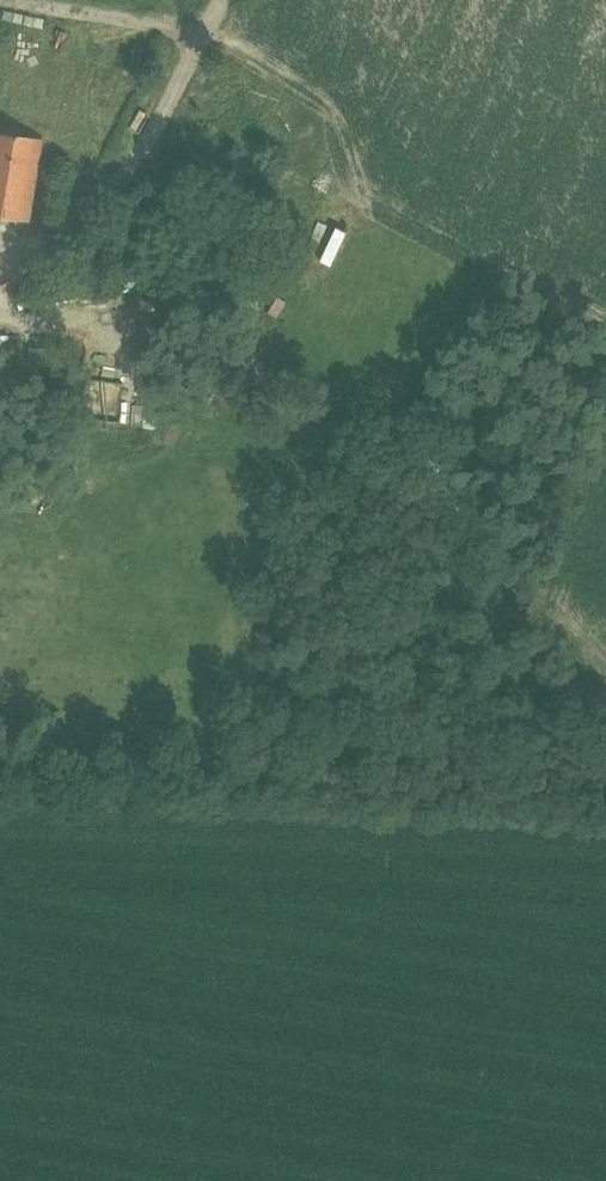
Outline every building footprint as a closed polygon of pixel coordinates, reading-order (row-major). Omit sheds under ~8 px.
[(29,221),(43,139),(0,132),(0,216),(29,221)]
